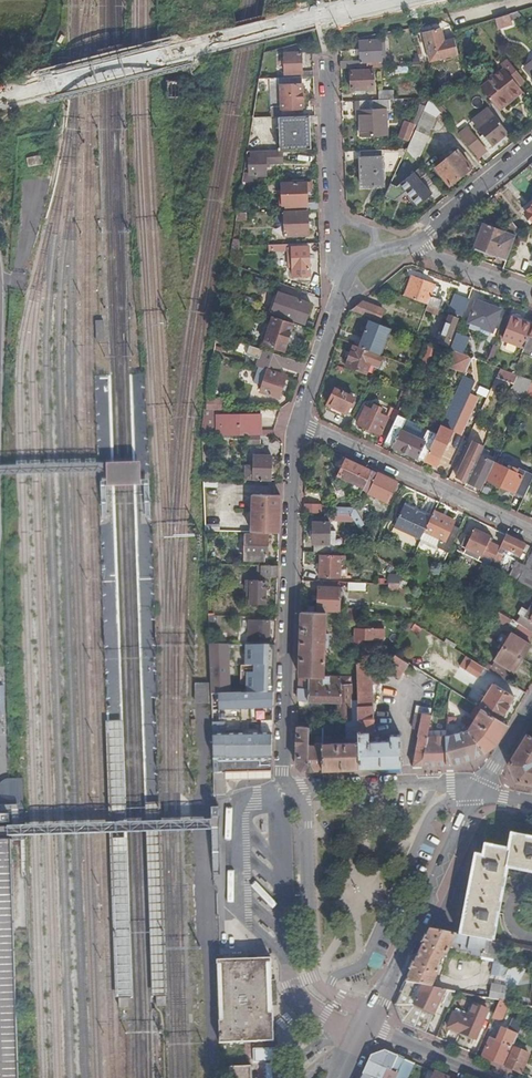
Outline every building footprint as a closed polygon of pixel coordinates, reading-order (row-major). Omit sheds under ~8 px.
[(510,13),(496,17),(498,26),(513,23),(510,13)] [(432,59),(459,52),(455,36),(445,39),(441,27),(425,32),(432,59)] [(361,61),(341,62),(341,69),(384,67),(382,40),(360,42),(361,61)] [(313,77),(313,70),(302,70),(301,53),(285,53),(285,60),(281,60),(281,64),(285,63),(285,73),(301,72),(301,78),(313,77)] [(504,69),(482,87),(498,107),(521,89),(518,86),(525,81),(508,59),(501,64),(504,69)] [(362,90),(366,90),(375,89),(374,71),(352,71),(352,90),(362,90)] [(280,96),(280,78),(258,79),(252,118),(278,117),(308,116),(315,116),(315,108),(303,109),(281,110),(280,100),(276,100),(276,96),(280,96)] [(281,110),(303,109),(301,78),(280,78),(280,96),(276,96),(276,100),(280,100),(281,110)] [(521,89),(498,107),(500,110),(523,92),(521,89)] [(380,100),(391,100),(395,100),(394,91),(380,91),(380,100)] [(418,126),(407,150),(418,163),(436,117),(441,112),(430,99),(426,107),(418,126)] [(361,111),(361,120),(361,136),(387,135),(386,110),(391,110),(391,100),(380,100),(357,101),(357,111),(361,111)] [(414,124),(418,126),(426,107),(420,106),(414,124)] [(483,134),(492,146),(508,133),(488,108),(480,115),(486,122),(478,128),(483,134)] [(486,122),(480,115),(473,120),(478,128),(486,122)] [(278,117),(278,126),(308,124),(308,116),(278,117)] [(414,125),(406,122),(400,138),(408,141),(414,125)] [(308,124),(278,126),(279,150),(281,150),(309,149),(308,124)] [(459,135),(478,158),(487,151),(468,128),(459,135)] [(492,146),(483,134),(480,137),(489,148),(492,146)] [(279,150),(254,151),(254,152),(251,152),(251,154),(250,154),(250,159),(248,159),(249,174),(252,174),(255,174),(255,177),(265,176),(264,163),(281,163),(281,150),(279,150)] [(458,151),(437,168),(451,185),(472,168),(458,151)] [(361,158),(362,185),(384,185),(383,157),(361,158)] [(249,179),(249,183),(252,182),(252,174),(249,174),(242,174),(242,179),(249,179)] [(282,205),(282,212),(318,210),(318,202),(308,203),(308,192),(307,182),(278,184),(279,199),(276,199),(277,205),(282,205)] [(394,195),(388,192),(381,208),(387,210),(386,211),(406,220),(418,196),(411,193),(409,197),(404,195),(403,197),(395,193),(394,195)] [(285,235),(307,235),(306,212),(284,213),(285,235)] [(475,246),(508,259),(519,230),(509,217),(504,232),(483,224),(475,246)] [(289,244),(276,244),(276,250),(291,250),(292,267),(308,267),(308,248),(291,248),(291,247),(289,247),(289,244)] [(412,278),(405,297),(428,305),(439,310),(440,310),(443,302),(437,300),(441,289),(412,278)] [(312,305),(278,294),(272,313),(305,324),(312,305)] [(456,295),(449,314),(463,319),(470,300),(456,295)] [(477,302),(470,323),(493,331),(500,310),(477,302)] [(351,311),(380,322),(384,311),(362,303),(351,311)] [(439,310),(428,305),(425,312),(437,316),(439,310)] [(512,318),(531,325),(531,322),(513,315),(512,318)] [(284,351),(293,324),(272,317),(264,344),(284,351)] [(449,317),(440,342),(450,346),(459,320),(449,317)] [(512,318),(504,340),(524,347),(531,325),(512,318)] [(104,321),(96,321),(96,342),(105,342),(104,321)] [(369,321),(359,348),(374,353),(380,356),(390,330),(369,321)] [(458,334),(452,350),(456,352),(465,355),(471,339),(458,334)] [(251,347),(227,339),(226,343),(231,345),(231,346),(249,352),(251,347)] [(366,373),(374,353),(359,348),(354,346),(346,366),(366,373)] [(423,361),(433,365),(439,350),(430,346),(423,361)] [(220,350),(213,347),(212,353),(219,356),(220,350)] [(524,347),(522,353),(531,357),(531,350),(524,347)] [(304,364),(263,351),(257,368),(267,371),(278,375),(281,367),(301,373),(304,364)] [(466,375),(474,359),(465,355),(456,352),(449,368),(466,375)] [(257,368),(239,362),(237,367),(255,373),(257,368)] [(280,398),(286,377),(278,375),(267,371),(260,393),(280,398)] [(518,377),(512,388),(527,393),(531,383),(531,382),(518,377)] [(438,434),(426,461),(438,466),(472,391),(461,386),(438,434)] [(348,414),(354,397),(336,390),(329,406),(348,414)] [(395,417),(398,410),(392,408),(388,416),(380,413),(382,408),(374,405),(372,409),(366,406),(358,424),(381,435),(381,434),(388,436),(395,417)] [(219,411),(205,411),(202,429),(203,437),(248,436),(262,436),(264,436),(263,415),(219,415),(219,411)] [(407,423),(395,417),(388,436),(385,442),(419,458),(420,457),(425,461),(426,461),(438,434),(429,430),(425,439),(420,437),(422,434),(419,432),(417,436),(413,434),(415,430),(412,429),(410,432),(404,429),(407,423)] [(429,430),(407,423),(404,429),(410,432),(412,429),(415,430),(413,434),(417,436),(419,432),(422,434),(420,437),(425,439),(429,430)] [(262,436),(248,436),(248,445),(262,445),(262,436)] [(458,476),(469,481),(482,454),(486,445),(475,440),(458,476)] [(482,454),(469,481),(483,488),(488,479),(496,461),(482,454)] [(250,476),(250,480),(271,480),(271,456),(254,456),(254,476),(250,476)] [(353,481),(366,487),(373,471),(348,459),(339,477),(352,483),(353,481)] [(488,479),(525,496),(531,480),(531,473),(520,467),(519,469),(514,467),(513,469),(496,461),(488,479)] [(398,483),(373,471),(366,487),(364,490),(385,500),(384,504),(387,505),(398,483)] [(249,533),(279,534),(280,496),(250,496),(249,533)] [(305,513),(320,514),(321,504),(305,503),(305,513)] [(395,527),(422,540),(432,519),(421,513),(420,515),(416,513),(417,511),(406,506),(395,527)] [(356,522),(359,528),(363,526),(354,511),(352,516),(356,522)] [(445,560),(460,528),(452,525),(454,521),(436,512),(432,519),(422,540),(418,547),(435,556),(437,553),(440,554),(438,557),(445,560)] [(329,543),(329,530),(330,522),(314,521),(313,544),(314,544),(314,552),(328,553),(329,543)] [(479,571),(488,575),(492,566),(499,552),(490,547),(492,542),(490,541),(491,537),(476,530),(472,538),(467,549),(485,559),(479,571)] [(255,561),(255,556),(266,556),(267,536),(245,535),(244,560),(255,561)] [(462,546),(467,549),(472,538),(468,535),(462,546)] [(492,566),(497,568),(507,548),(522,555),(527,544),(508,535),(499,552),(492,566)] [(526,566),(517,561),(510,575),(531,587),(531,554),(526,566)] [(340,578),(340,561),(345,561),(345,557),(319,556),(318,577),(340,578)] [(277,578),(278,567),(262,567),(262,577),(277,578)] [(265,604),(265,583),(246,581),(246,591),(250,592),(250,603),(265,604)] [(365,583),(348,582),(348,590),(364,590),(365,583)] [(318,588),(317,609),(338,610),(339,589),(318,588)] [(531,621),(531,607),(530,611),(522,607),(519,613),(520,614),(531,621)] [(345,609),(344,616),(359,617),(359,610),(345,609)] [(301,612),(299,676),(323,677),(324,657),(325,635),(326,613),(301,612)] [(503,647),(522,658),(531,644),(529,643),(531,638),(531,632),(515,622),(498,612),(495,617),(516,631),(514,633),(512,632),(503,647)] [(520,614),(515,622),(531,632),(531,621),(520,614)] [(270,623),(249,622),(248,642),(269,643),(270,623)] [(384,641),(384,630),(355,629),(354,648),(363,649),(363,641),(384,641)] [(223,692),(228,692),(228,646),(208,645),(210,692),(223,692)] [(228,646),(228,692),(231,692),(231,694),(246,694),(247,666),(269,666),(269,647),(228,646)] [(495,660),(513,672),(522,658),(503,647),(495,660)] [(396,655),(386,672),(400,678),(408,663),(396,655)] [(514,672),(513,672),(495,660),(491,657),(484,667),(508,682),(514,672)] [(484,667),(473,660),(468,669),(478,676),(484,667)] [(374,735),(375,666),(358,662),(358,702),(358,768),(379,768),(401,767),(400,735),(391,735),(391,740),(369,740),(369,735),(374,735)] [(247,666),(246,694),(257,695),(257,689),(266,689),(266,683),(268,683),(269,666),(247,666)] [(322,770),(358,768),(358,702),(353,702),(353,678),(323,677),(299,676),(298,701),(336,702),(336,719),(339,719),(339,722),(344,722),(344,738),(347,738),(347,741),(328,741),(328,725),(320,725),(320,734),(322,770)] [(209,683),(195,683),(195,703),(209,703),(209,683)] [(480,707),(500,720),(514,696),(493,683),(479,707),(480,707)] [(451,689),(448,698),(463,708),(468,700),(451,689)] [(212,732),(224,733),(223,692),(210,692),(212,732)] [(272,723),(273,695),(257,695),(246,694),(231,694),(231,708),(258,709),(258,722),(272,723)] [(472,720),(448,703),(446,728),(453,729),(454,716),(469,726),(472,720)] [(446,735),(446,765),(450,765),(474,758),(481,753),(495,742),(507,724),(500,720),(480,707),(472,720),(469,726),(467,729),(447,735),(446,735)] [(419,728),(412,766),(420,766),(427,735),(428,731),(431,716),(431,715),(415,711),(412,727),(419,728)] [(431,716),(428,731),(433,732),(436,717),(431,716)] [(123,720),(107,720),(115,997),(118,997),(128,997),(131,997),(123,720)] [(300,726),(297,726),(296,765),(302,771),(322,770),(320,734),(315,734),(314,740),(311,741),(311,744),(308,744),(307,725),(300,726)] [(225,771),(268,770),(271,735),(224,733),(212,732),(212,759),(216,759),(216,772),(225,771)] [(526,733),(508,762),(516,781),(531,784),(531,737),(526,733)] [(434,765),(446,765),(446,735),(427,735),(420,766),(434,765)] [(225,792),(225,771),(216,772),(213,772),(214,792),(225,792)] [(159,803),(144,803),(151,982),(152,997),(154,997),(155,997),(166,996),(167,996),(159,803)] [(506,868),(531,873),(531,840),(526,839),(527,837),(515,835),(515,837),(512,836),(508,856),(506,868)] [(16,839),(0,839),(0,1077),(21,1077),(16,839)] [(506,868),(508,856),(490,853),(488,858),(485,858),(478,856),(461,935),(491,941),(492,938),(494,938),(496,928),(494,927),(497,914),(499,914),(501,903),(499,903),(502,889),(504,889),(506,879),(504,878),(506,868)] [(447,953),(449,950),(452,942),(459,944),(458,948),(471,951),(470,954),(503,960),(506,944),(491,941),(461,935),(430,929),(425,940),(436,945),(436,947),(447,953)] [(425,940),(417,956),(405,982),(420,985),(424,986),(431,987),(435,980),(449,982),(450,975),(460,977),(464,953),(449,950),(447,953),(436,947),(436,945),(425,940)] [(271,988),(270,958),(245,959),(216,960),(219,1044),(273,1042),(271,988)] [(493,961),(490,974),(501,977),(508,964),(493,961)] [(405,982),(400,994),(414,999),(420,985),(405,982)] [(491,984),(488,998),(500,1001),(509,1002),(517,1004),(519,997),(509,995),(511,988),(491,984)] [(424,986),(417,1001),(415,1006),(434,1015),(445,990),(431,987),(424,986)] [(400,994),(395,1005),(402,1023),(426,1034),(434,1015),(415,1006),(417,1001),(414,999),(400,994)] [(500,1001),(493,1016),(501,1020),(509,1002),(500,1001)] [(450,1028),(474,1038),(477,1039),(489,1010),(475,1004),(469,1019),(455,1013),(448,1027),(450,1028)] [(472,1041),(474,1038),(450,1028),(449,1031),(472,1041)] [(504,1067),(512,1049),(517,1038),(503,1033),(499,1043),(496,1042),(490,1040),(482,1058),(504,1067)] [(528,1056),(512,1049),(504,1067),(520,1074),(528,1056)] [(413,1065),(384,1052),(371,1055),(361,1077),(408,1077),(413,1065)] [(251,1066),(229,1067),(230,1077),(251,1077),(251,1066)]
